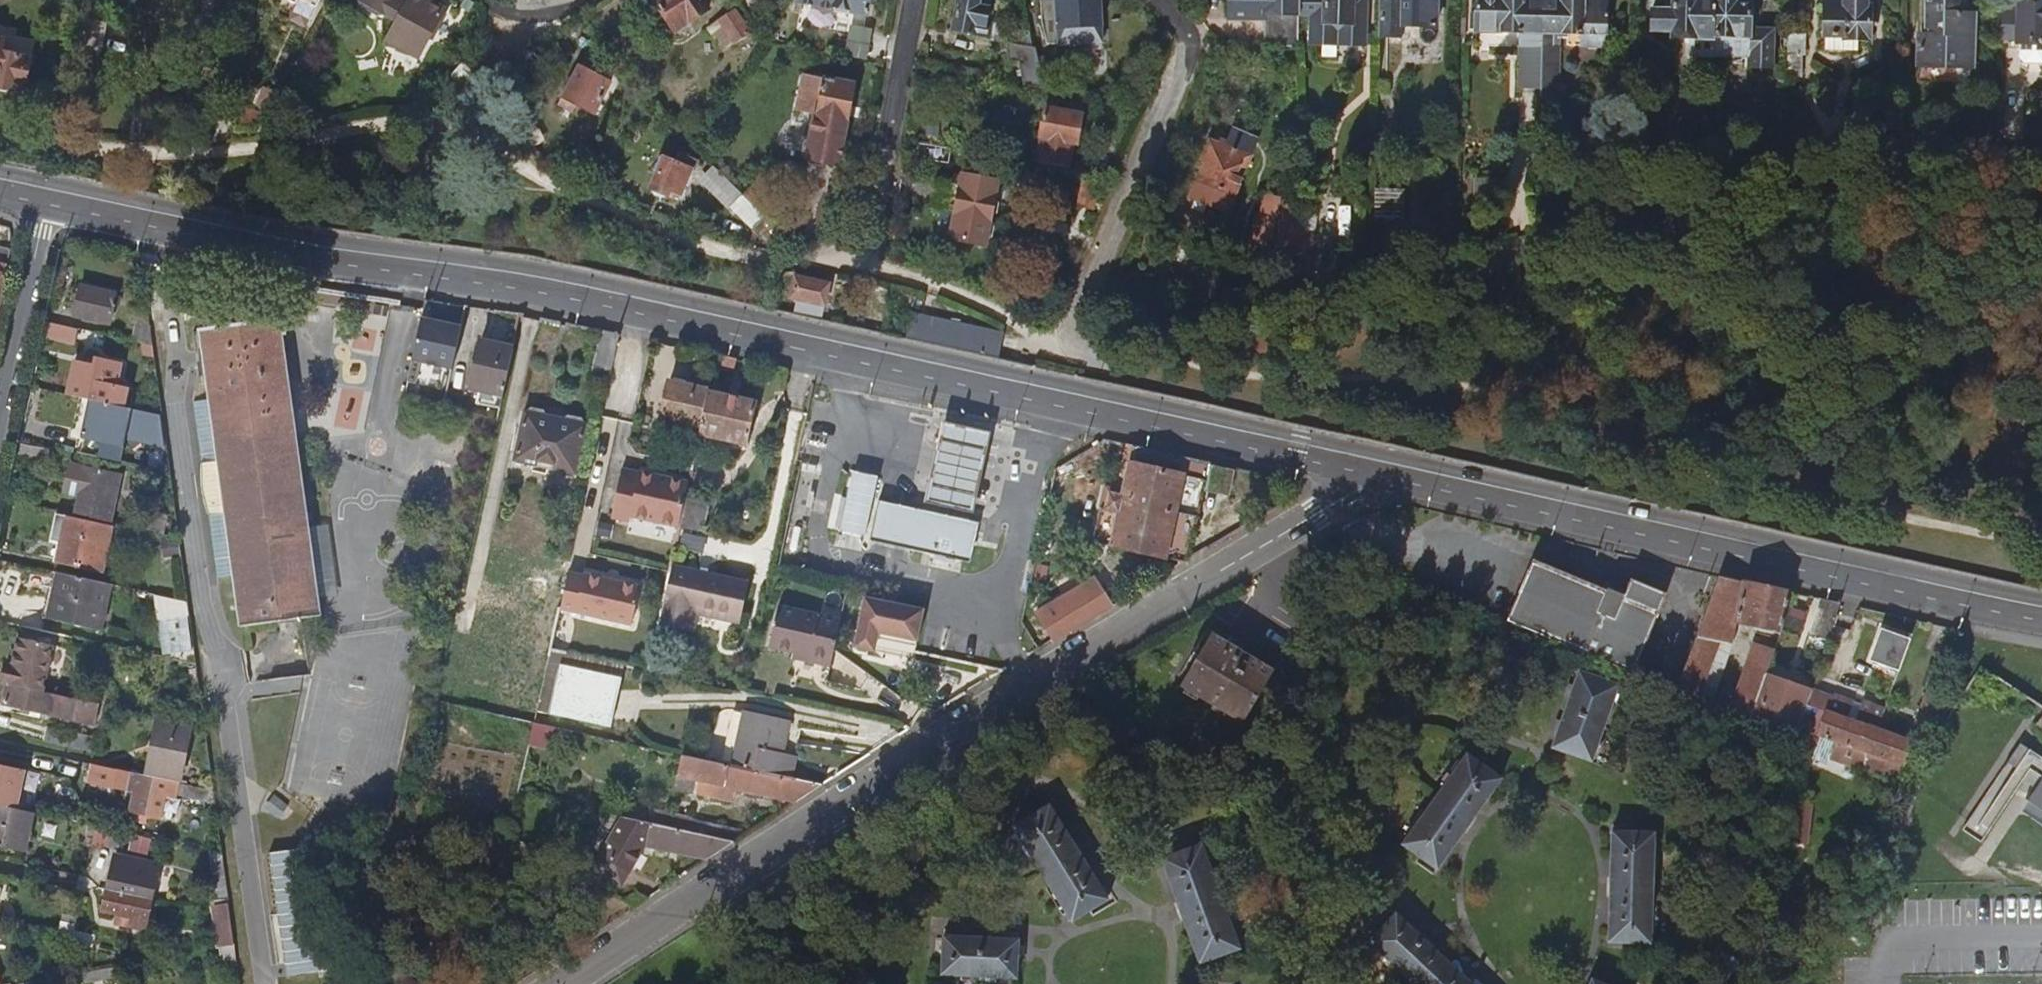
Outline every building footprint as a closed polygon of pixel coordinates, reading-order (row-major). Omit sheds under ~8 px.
[(420,58),(448,8),(433,0),(363,0),(361,2),(398,23),(389,41),(420,58)] [(678,32),(710,9),(704,0),(657,0),(678,32)] [(870,0),(835,0),(833,13),(848,15),(849,11),(867,15),(870,0)] [(992,1),(986,0),(962,0),(956,31),(989,37),(994,14),(990,13),(992,1)] [(1100,0),(1041,0),(1042,27),(1048,45),(1103,42),(1100,0)] [(1301,0),(1232,0),(1231,15),(1266,18),(1264,46),(1268,46),(1301,49),(1301,0)] [(1368,0),(1301,0),(1301,15),(1313,15),(1313,43),(1367,45),(1368,0)] [(1435,0),(1377,0),(1376,35),(1400,35),(1401,27),(1434,28),(1435,0)] [(1541,26),(1541,0),(1477,0),(1476,31),(1501,32),(1531,33),(1530,50),(1518,49),(1517,89),(1539,90),(1541,26)] [(1606,0),(1541,0),(1541,26),(1541,31),(1567,32),(1581,32),(1580,44),(1584,45),(1586,49),(1595,49),(1597,46),(1599,45),(1602,46),(1602,33),(1606,27),(1606,0)] [(1714,0),(1673,0),(1673,12),(1661,12),(1661,32),(1673,32),(1672,39),(1692,40),(1714,40),(1714,37),(1714,0)] [(1751,0),(1714,0),(1714,37),(1750,38),(1751,0)] [(1870,5),(1865,6),(1865,0),(1845,0),(1845,9),(1825,9),(1824,49),(1859,50),(1859,39),(1869,39),(1870,5)] [(1845,0),(1825,0),(1825,9),(1845,9),(1845,0)] [(1971,14),(1959,13),(1959,0),(1924,0),(1924,36),(1913,36),(1913,84),(1954,83),(1958,83),(1961,81),(1964,79),(1966,76),(1967,73),(1969,69),(1970,65),(1971,61),(1971,55),(1971,14)] [(2014,2),(2014,13),(1996,12),(1996,39),(2014,39),(2014,44),(2018,44),(2041,44),(2041,3),(2014,2)] [(720,20),(734,41),(748,32),(735,11),(720,20)] [(851,24),(847,53),(868,56),(872,26),(851,24)] [(102,47),(105,35),(79,30),(76,42),(102,47)] [(1559,48),(1560,37),(1541,36),(1541,47),(1559,48)] [(1806,56),(1806,36),(1788,36),(1788,56),(1802,56),(1806,56)] [(1714,53),(1714,40),(1692,40),(1691,52),(1714,53)] [(738,49),(741,54),(752,47),(749,42),(738,49)] [(1042,73),(1036,49),(1008,44),(1012,59),(1023,60),(1025,83),(1045,87),(1042,73)] [(2018,44),(2018,61),(2022,64),(2041,65),(2041,44),(2018,44)] [(1557,94),(1559,48),(1541,47),(1539,90),(1542,90),(1542,93),(1557,94)] [(608,84),(615,71),(609,63),(590,53),(566,100),(595,117),(612,86),(608,84)] [(31,61),(2,55),(0,63),(0,92),(9,94),(10,91),(24,95),(31,61)] [(1802,78),(1802,56),(1788,56),(1787,77),(1802,78)] [(839,165),(854,85),(804,76),(797,112),(815,115),(806,159),(839,165)] [(259,105),(269,109),(275,91),(266,87),(259,105)] [(1077,143),(1083,114),(1047,108),(1041,137),(1044,138),(1039,163),(1068,169),(1072,144),(1077,143)] [(1212,141),(1203,160),(1206,162),(1198,177),(1233,195),(1251,156),(1238,150),(1244,139),(1232,134),(1226,147),(1212,141)] [(673,192),(682,196),(697,162),(682,155),(677,164),(667,160),(654,190),(656,191),(657,196),(666,199),(667,198),(671,196),(673,192)] [(996,199),(999,182),(962,175),(951,239),(988,246),(994,214),(997,214),(999,203),(996,199)] [(1096,203),(1099,184),(1085,181),(1081,200),(1096,203)] [(777,200),(760,183),(745,198),(763,215),(777,200)] [(1402,225),(1403,195),(1373,195),(1373,224),(1402,225)] [(1298,222),(1314,238),(1317,235),(1319,208),(1292,197),(1283,196),(1282,200),(1273,240),(1276,243),(1298,222)] [(1273,240),(1282,200),(1268,197),(1262,221),(1258,220),(1252,246),(1271,250),(1273,240)] [(763,215),(745,198),(734,210),(755,231),(766,218),(763,215)] [(1095,210),(1096,203),(1081,200),(1080,207),(1095,210)] [(1305,247),(1314,238),(1298,222),(1276,243),(1296,262),(1308,250),(1305,247)] [(10,250),(0,248),(0,297),(10,250)] [(154,282),(152,265),(141,264),(144,284),(154,282)] [(821,321),(829,283),(814,278),(805,275),(795,273),(790,294),(797,296),(793,315),(821,321)] [(110,326),(117,294),(81,286),(74,317),(110,326)] [(412,359),(454,369),(464,323),(422,314),(412,359)] [(1003,335),(918,316),(913,342),(997,360),(1003,335)] [(307,529),(279,336),(284,335),(283,329),(278,330),(276,320),(191,332),(194,354),(202,353),(203,362),(195,363),(198,385),(206,384),(209,401),(192,404),(217,577),(234,575),(241,627),(320,616),(318,599),(307,529)] [(70,343),(74,329),(46,323),(43,337),(70,343)] [(153,347),(150,327),(140,325),(136,344),(153,347)] [(609,382),(619,335),(603,332),(592,378),(609,382)] [(501,410),(514,349),(480,342),(470,388),(485,391),(482,406),(501,410)] [(731,373),(734,360),(717,356),(714,369),(731,373)] [(111,406),(120,366),(85,358),(83,365),(74,363),(67,396),(89,401),(95,402),(111,406)] [(702,427),(709,392),(670,383),(663,418),(702,427)] [(747,446),(757,403),(709,392),(702,427),(700,435),(747,446)] [(87,440),(95,402),(89,401),(81,439),(83,439),(87,440)] [(120,465),(132,410),(111,406),(95,402),(87,440),(83,439),(80,455),(120,465)] [(576,475),(587,426),(583,425),(581,421),(570,418),(566,422),(547,418),(543,412),(531,410),(527,413),(525,413),(514,461),(576,475)] [(993,435),(945,424),(925,503),(974,515),(993,435)] [(43,464),(47,448),(21,442),(17,458),(43,464)] [(1166,559),(1184,477),(1190,478),(1194,460),(1170,455),(1134,447),(1123,498),(1110,496),(1107,510),(1120,513),(1112,548),(1166,559)] [(1207,482),(1211,464),(1194,460),(1190,478),(1207,482)] [(107,523),(118,476),(86,469),(75,516),(107,523)] [(687,493),(689,484),(640,473),(640,474),(622,470),(612,518),(630,522),(631,517),(680,527),(687,493)] [(1190,561),(1207,482),(1190,478),(1184,477),(1166,559),(1186,564),(1190,561)] [(876,483),(852,478),(839,535),(862,541),(876,483)] [(840,526),(847,494),(836,492),(830,524),(840,526)] [(703,532),(710,498),(687,493),(680,527),(703,532)] [(980,524),(881,501),(871,543),(970,566),(980,524)] [(1112,548),(1120,513),(1107,510),(1099,545),(1112,548)] [(104,573),(113,529),(56,516),(49,545),(61,548),(57,562),(104,573)] [(335,596),(325,526),(307,529),(318,599),(335,596)] [(1555,640),(1580,578),(1532,559),(1507,620),(1555,640)] [(738,621),(747,584),(671,566),(670,573),(658,625),(689,633),(694,611),(738,621)] [(100,633),(110,585),(55,573),(44,620),(100,633)] [(632,625),(641,587),(585,575),(584,577),(567,573),(564,587),(559,610),(632,625)] [(1712,705),(1733,641),(1737,621),(1746,581),(1720,576),(1679,691),(1712,705)] [(1636,673),(1661,611),(1624,596),(1580,578),(1555,640),(1636,673)] [(1054,643),(1113,607),(1097,579),(1037,615),(1054,643)] [(1661,611),(1669,594),(1631,579),(1624,596),(1661,611)] [(1789,602),(1791,591),(1764,586),(1746,581),(1737,621),(1783,631),(1789,602)] [(914,639),(921,610),(896,605),(895,609),(877,606),(878,601),(862,598),(852,647),(869,650),(872,637),(873,631),(914,639)] [(1831,637),(1842,603),(1832,600),(1829,610),(1820,607),(1815,620),(1821,622),(1817,632),(1831,637)] [(1804,635),(1810,606),(1789,602),(1783,631),(1804,635)] [(835,647),(841,620),(779,605),(770,646),(806,655),(804,660),(830,666),(835,647)] [(194,652),(189,618),(169,620),(174,655),(194,652)] [(1870,658),(1900,669),(1913,633),(1883,622),(1870,658)] [(914,639),(873,631),(872,637),(913,645),(914,639)] [(1244,723),(1275,673),(1213,634),(1182,682),(1244,723)] [(44,692),(54,646),(19,639),(13,667),(8,666),(0,702),(0,704),(97,725),(101,704),(44,692)] [(1751,721),(1768,675),(1776,651),(1756,648),(1735,715),(1751,721)] [(524,678),(529,657),(519,655),(515,676),(524,678)] [(612,725),(622,676),(561,663),(551,712),(612,725)] [(1593,760),(1620,684),(1582,670),(1555,746),(1593,760)] [(1794,739),(1796,740),(1813,690),(1768,675),(1751,721),(1794,739)] [(1879,728),(1886,709),(1864,700),(1861,708),(1854,705),(1855,703),(1835,695),(1834,698),(1813,690),(1796,740),(1795,741),(1815,749),(1823,730),(1839,736),(1832,751),(1863,763),(1864,760),(1867,750),(1870,752),(1879,728)] [(104,727),(109,706),(101,704),(97,725),(104,727)] [(782,762),(791,722),(748,712),(736,767),(794,779),(797,765),(782,762)] [(2031,730),(2041,737),(2041,713),(2031,730)] [(180,784),(191,723),(159,717),(148,777),(169,781),(180,784)] [(94,752),(97,737),(47,727),(44,741),(94,752)] [(1899,779),(1912,740),(1879,728),(1870,752),(1867,750),(1864,760),(1873,763),(1871,769),(1899,779)] [(1810,762),(1815,749),(1795,741),(1796,740),(1794,739),(1793,755),(1810,762)] [(2021,739),(1949,844),(1982,865),(2014,817),(2041,834),(2041,753),(2021,739)] [(1439,867),(1503,777),(1469,754),(1406,844),(1439,867)] [(40,765),(0,763),(0,801),(37,804),(40,765)] [(798,802),(823,786),(794,779),(736,767),(719,763),(715,783),(737,788),(734,800),(768,808),(771,796),(798,802)] [(98,785),(102,767),(90,764),(86,783),(98,785)] [(166,793),(169,781),(148,777),(102,767),(98,785),(135,793),(131,812),(148,816),(152,793),(166,796),(166,793)] [(186,797),(188,785),(180,784),(169,781),(166,793),(186,797)] [(1779,845),(1808,850),(1816,801),(1786,797),(1779,845)] [(650,821),(654,809),(630,800),(626,812),(650,821)] [(1109,899),(1051,805),(1016,827),(1074,920),(1109,899)] [(34,814),(0,807),(0,848),(26,853),(34,814)] [(709,861),(736,843),(625,819),(596,869),(624,885),(646,847),(709,861)] [(107,848),(110,830),(97,827),(94,845),(107,848)] [(1651,942),(1654,833),(1614,832),(1610,941),(1651,942)] [(1240,948),(1203,845),(1165,859),(1201,962),(1240,948)] [(311,850),(268,858),(287,978),(330,973),(311,850)] [(229,900),(223,854),(209,851),(217,900),(229,900)] [(152,900),(159,868),(114,858),(107,891),(108,891),(152,900)] [(146,930),(152,900),(108,891),(103,912),(132,919),(131,927),(146,930)] [(234,945),(228,905),(214,907),(220,947),(234,945)] [(1397,913),(1371,941),(1418,983),(1475,983),(1397,913)] [(91,949),(97,927),(77,922),(73,945),(91,949)] [(1017,977),(1019,939),(945,935),(944,974),(1017,977)]
